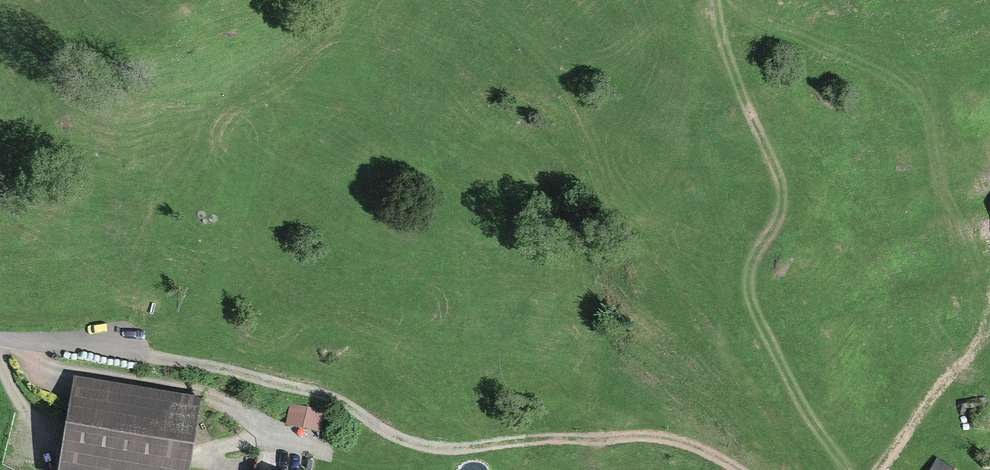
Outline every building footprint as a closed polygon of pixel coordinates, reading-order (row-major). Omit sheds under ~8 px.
[(78,377),(62,469),(188,469),(200,398),(78,377)] [(291,404),(286,428),(320,435),(325,411),(291,404)]
